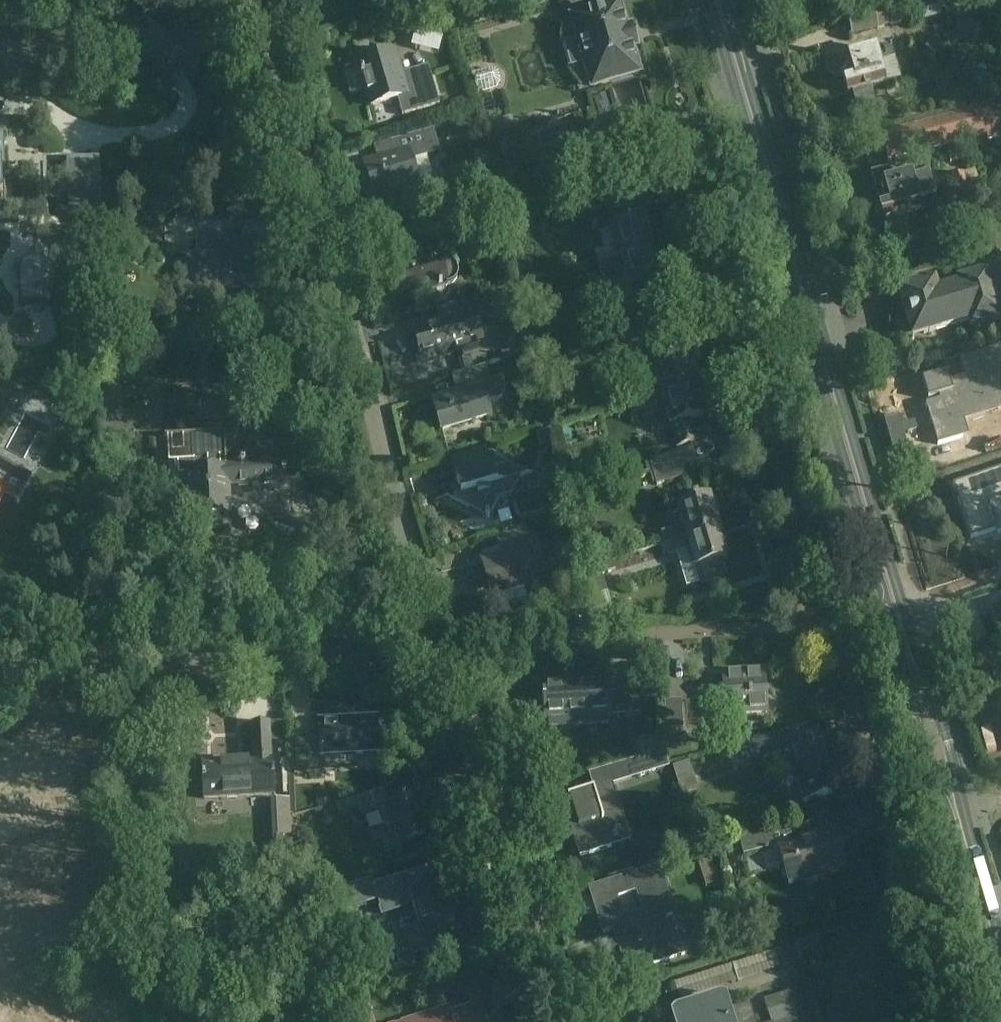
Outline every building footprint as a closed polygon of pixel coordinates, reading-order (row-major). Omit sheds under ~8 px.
[(891,24),(906,20),(905,17),(940,7),(938,0),(884,0),(891,24)] [(870,1),(843,9),(851,36),(879,28),(870,1)] [(579,38),(564,42),(571,66),(586,62),(593,86),(639,72),(632,48),(639,46),(632,24),(626,26),(619,2),(573,16),(579,38)] [(857,54),(843,58),(843,59),(848,75),(844,76),(849,91),(849,93),(852,92),(856,105),(861,108),(872,105),(874,99),(871,87),(885,82),(879,61),(894,57),(891,44),(875,49),(875,48),(857,54)] [(372,106),(398,98),(403,115),(425,108),(440,104),(431,73),(403,82),(394,52),(359,62),(372,106)] [(974,65),(958,70),(960,79),(976,74),(974,65)] [(471,75),(477,91),(497,85),(501,79),(499,72),(493,68),(471,75)] [(881,132),(888,159),(987,133),(988,139),(1000,136),(1000,101),(881,132)] [(922,105),(901,111),(904,120),(924,115),(922,105)] [(419,186),(417,179),(411,161),(424,157),(426,156),(440,152),(433,129),(424,131),(391,142),(395,154),(378,160),(363,164),(375,200),(419,186)] [(81,206),(100,205),(98,161),(68,162),(69,209),(81,209),(81,206)] [(891,164),(872,170),(880,200),(876,205),(877,212),(884,214),(884,216),(921,206),(918,195),(935,190),(929,167),(894,177),(891,164)] [(974,169),(950,176),(955,194),(967,190),(968,192),(980,189),(974,169)] [(617,188),(564,204),(567,216),(621,200),(617,188)] [(599,263),(653,247),(644,216),(627,221),(622,204),(606,208),(617,246),(596,252),(599,263)] [(132,250),(167,249),(166,223),(131,224),(132,250)] [(413,247),(418,263),(416,264),(397,270),(400,278),(397,281),(399,287),(403,288),(405,296),(425,290),(445,284),(450,282),(455,278),(456,275),(455,270),(454,267),(450,264),(449,258),(465,254),(459,233),(413,247)] [(254,239),(197,241),(198,285),(224,284),(225,296),(256,295),(254,239)] [(662,278),(653,249),(599,265),(602,275),(623,269),(629,288),(640,285),(648,283),(662,278)] [(50,303),(49,270),(49,268),(48,266),(48,264),(47,263),(46,261),(44,260),(43,259),(41,258),(39,257),(37,257),(36,256),(34,257),(32,257),(30,258),(28,259),(27,260),(25,262),(24,263),(24,265),(23,267),(23,269),(23,271),(22,271),(23,303),(50,303)] [(934,280),(899,290),(913,336),(970,319),(972,326),(1000,318),(987,271),(958,280),(960,284),(938,291),(934,280)] [(454,318),(442,322),(415,331),(419,343),(420,345),(417,346),(420,357),(423,356),(424,358),(457,347),(459,352),(480,345),(479,343),(483,341),(476,320),(522,308),(514,285),(454,304),(458,317),(454,318)] [(640,400),(696,384),(686,354),(673,358),(666,337),(647,342),(658,382),(636,388),(640,400)] [(928,402),(939,442),(964,435),(958,416),(1000,403),(1000,354),(999,345),(968,354),(973,373),(966,375),(966,374),(939,382),(944,397),(928,402)] [(523,356),(528,371),(539,367),(535,352),(523,356)] [(470,356),(462,358),(465,371),(473,368),(470,356)] [(463,393),(436,401),(444,430),(491,416),(487,403),(496,400),(499,399),(502,396),(504,393),(505,390),(505,388),(505,387),(502,377),(492,380),(487,366),(457,375),(463,393)] [(95,387),(97,412),(121,409),(119,385),(119,377),(94,380),(95,387)] [(704,415),(695,385),(639,401),(627,404),(632,421),(667,410),(671,425),(677,446),(696,440),(690,419),(704,415)] [(178,474),(184,474),(187,519),(231,516),(230,487),(284,484),(283,463),(220,466),(220,460),(226,460),(224,413),(166,416),(168,463),(178,462),(178,474)] [(441,452),(496,435),(492,421),(437,438),(441,452)] [(104,424),(105,434),(134,431),(134,422),(104,424)] [(553,443),(550,430),(537,433),(540,446),(553,443)] [(449,493),(433,498),(433,499),(449,495),(484,514),(485,518),(494,515),(493,511),(501,497),(513,494),(522,476),(544,470),(543,468),(532,472),(526,469),(522,470),(496,456),(495,452),(491,454),(489,447),(453,457),(458,478),(461,487),(459,490),(463,492),(463,493),(460,499),(449,493)] [(653,472),(682,464),(696,459),(693,448),(649,460),(653,472)] [(682,464),(653,472),(656,485),(685,477),(682,464)] [(954,485),(961,507),(968,505),(970,510),(966,512),(974,537),(974,539),(998,531),(999,535),(1000,534),(1000,469),(954,485)] [(586,488),(582,476),(563,481),(566,493),(586,488)] [(665,543),(721,528),(712,497),(678,507),(683,525),(662,531),(665,543)] [(505,554),(483,561),(494,595),(497,595),(500,606),(530,597),(526,585),(550,578),(534,525),(500,536),(505,554)] [(729,559),(721,528),(665,543),(668,554),(691,548),(701,584),(727,577),(722,561),(729,559)] [(586,568),(594,597),(607,593),(602,575),(622,569),(619,559),(586,568)] [(521,604),(493,613),(496,622),(524,613),(521,604)] [(724,697),(705,698),(706,726),(726,725),(725,714),(767,711),(764,670),(723,672),(724,697)] [(545,693),(543,693),(543,698),(545,698),(546,718),(611,714),(610,713),(624,712),(623,680),(609,681),(609,679),(544,683),(545,693)] [(683,730),(681,702),(665,703),(667,736),(676,736),(676,731),(683,730)] [(306,740),(308,772),(323,771),(322,755),(355,753),(380,751),(378,716),(319,720),(320,739),(306,740)] [(253,759),(202,762),(204,798),(275,794),(273,758),(271,758),(269,722),(251,723),(253,759)] [(798,727),(749,742),(754,760),(778,753),(776,746),(786,743),(803,800),(837,790),(820,733),(802,738),(798,727)] [(670,768),(665,752),(641,760),(645,775),(670,768)] [(703,771),(685,763),(676,784),(694,792),(703,771)] [(613,784),(562,800),(580,857),(612,847),(606,828),(625,822),(613,784)] [(384,789),(356,798),(361,814),(378,808),(383,826),(393,822),(400,842),(430,833),(418,793),(388,802),(384,789)] [(276,799),(279,839),(292,838),(290,798),(276,799)] [(791,825),(740,840),(744,855),(779,845),(790,885),(847,868),(835,828),(795,840),(791,825)] [(712,863),(700,867),(706,887),(718,884),(712,863)] [(613,905),(597,911),(604,932),(614,928),(622,955),(640,949),(645,965),(677,955),(650,868),(625,876),(630,892),(637,889),(644,911),(618,919),(613,905)] [(419,925),(419,928),(407,931),(414,954),(444,945),(441,935),(443,934),(460,929),(445,881),(408,892),(419,925)] [(800,944),(675,983),(680,1001),(805,962),(800,944)] [(785,1020),(797,1016),(790,993),(767,1000),(773,1021),(786,1021),(785,1020)] [(750,1003),(730,1009),(726,998),(721,997),(675,1011),(671,1016),(673,1021),(756,1021),(750,1003)] [(481,1003),(450,1013),(448,1008),(405,1021),(487,1021),(481,1003)]
